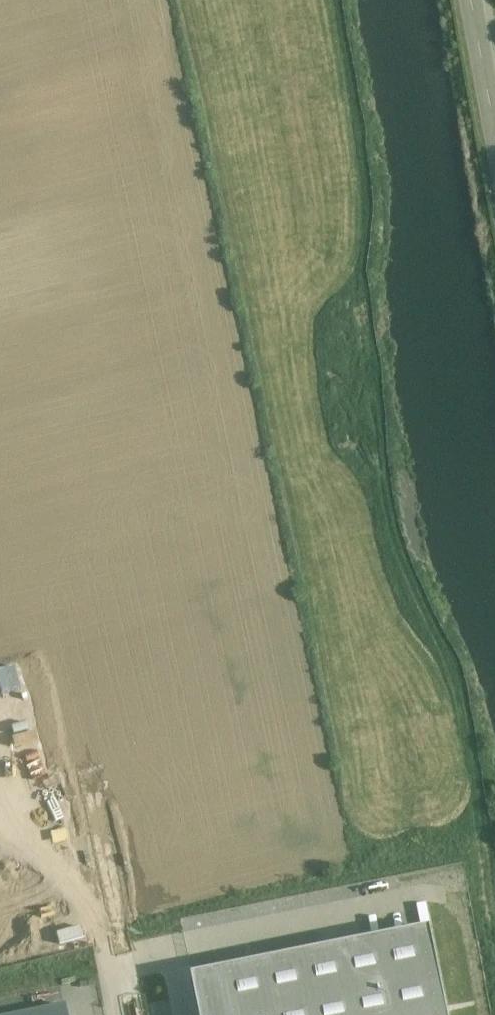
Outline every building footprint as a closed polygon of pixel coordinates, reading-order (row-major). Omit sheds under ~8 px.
[(200,1014),(447,1014),(429,932),(193,980),(200,1014)]
